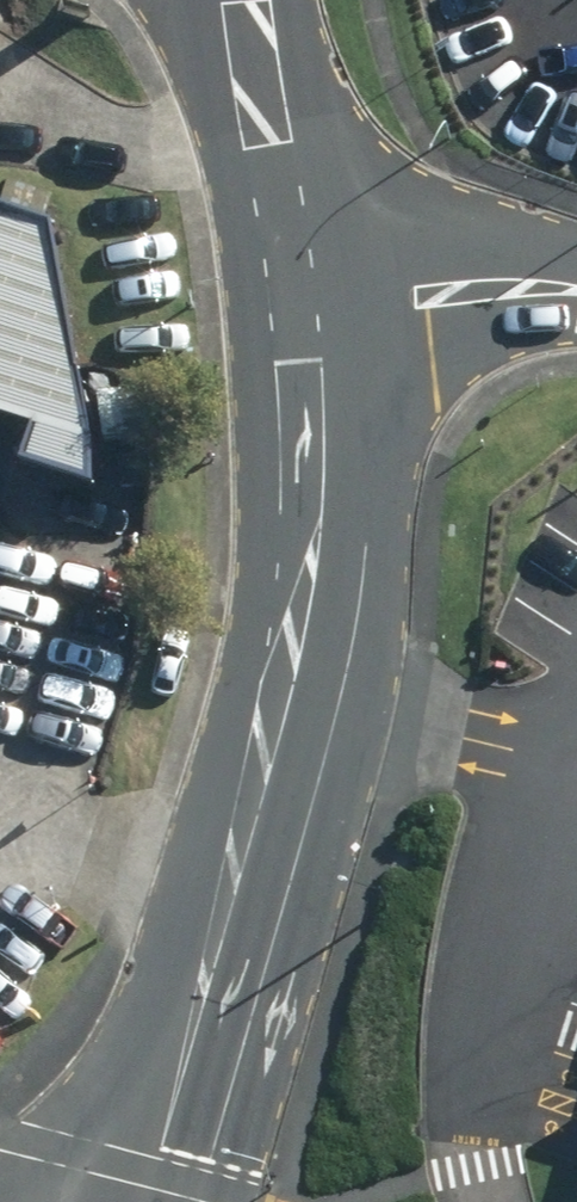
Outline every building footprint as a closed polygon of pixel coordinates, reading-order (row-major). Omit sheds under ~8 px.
[(0,219),(0,443),(14,448),(3,487),(82,510),(39,231),(0,219)]
